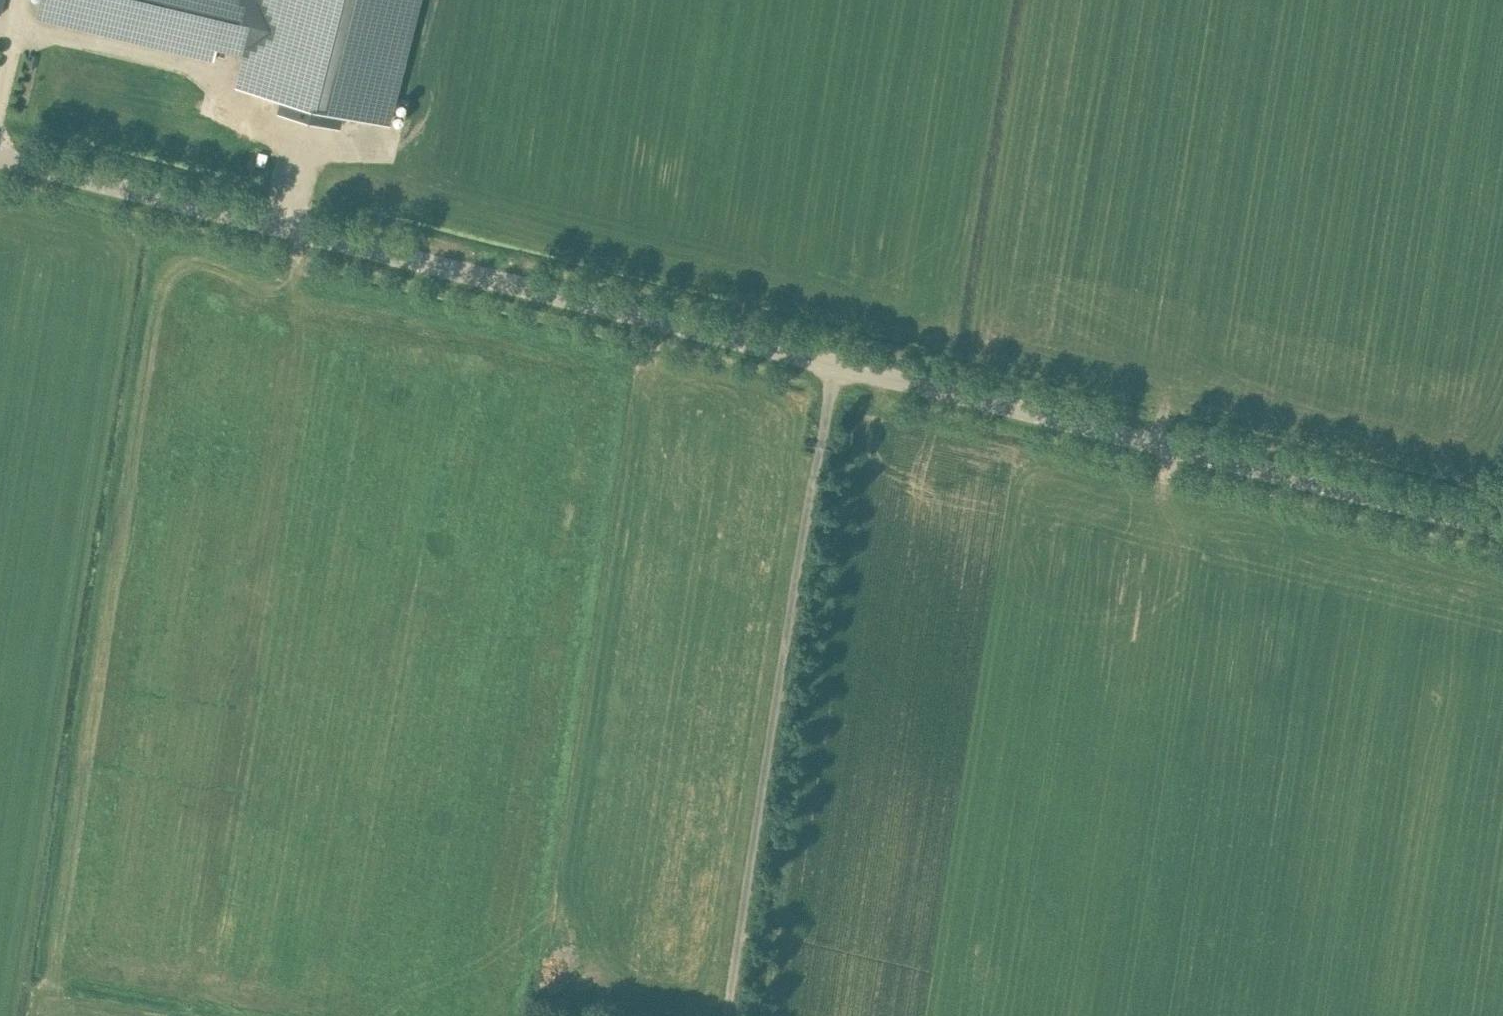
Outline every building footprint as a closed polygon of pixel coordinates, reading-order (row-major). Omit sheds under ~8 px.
[(155,44),(214,58),(216,50),(228,0),(41,0),(37,15),(155,44)] [(216,50),(245,57),(238,84),(282,95),(278,110),(341,125),(345,110),(388,121),(418,0),(228,0),(216,50)]
